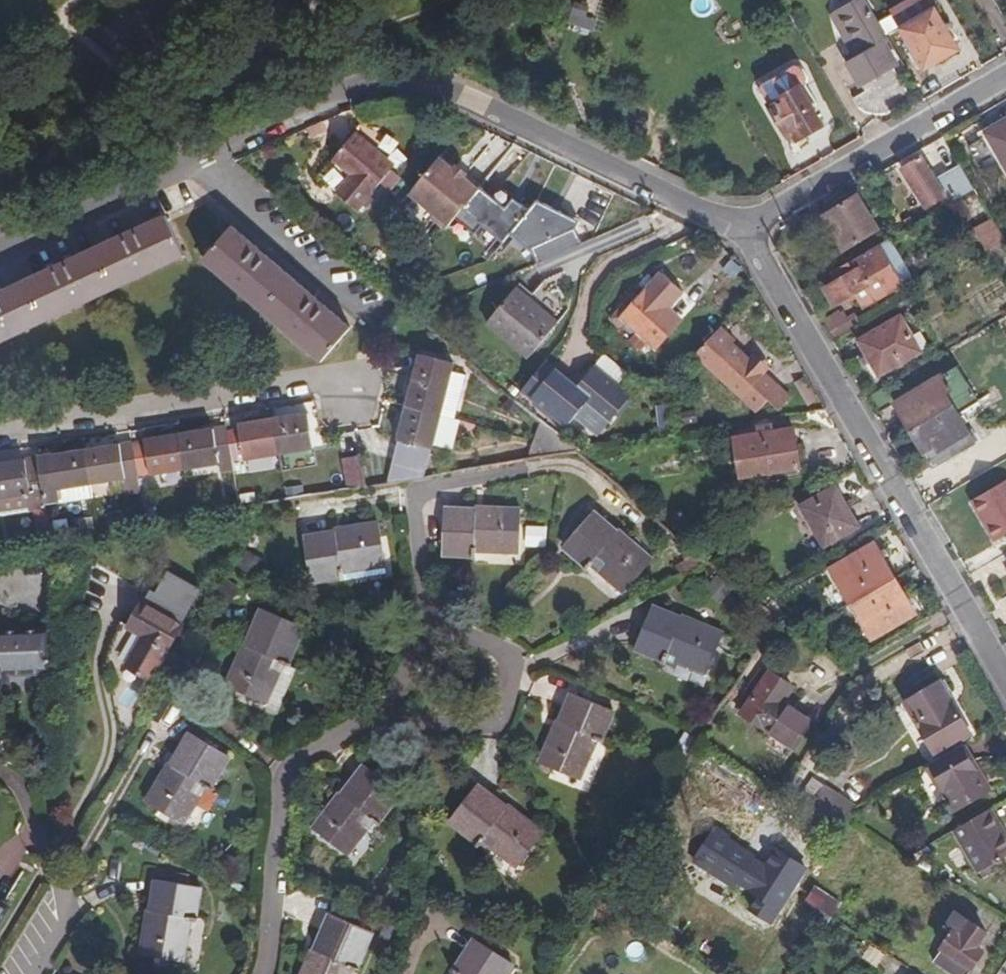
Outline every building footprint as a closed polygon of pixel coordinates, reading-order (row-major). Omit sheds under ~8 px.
[(931,9),(927,0),(914,0),(902,6),(908,20),(931,9)] [(889,47),(894,44),(870,2),(842,20),(866,60),(852,69),(857,77),(843,85),(861,115),(879,104),(871,86),(900,68),(889,47)] [(963,53),(939,12),(904,33),(928,73),(963,53)] [(766,92),(775,108),(802,91),(812,85),(812,80),(805,67),(800,66),(767,85),(766,92)] [(825,131),(802,91),(775,108),(772,110),(795,149),(825,131)] [(322,122),(307,129),(312,141),(327,134),(322,122)] [(989,135),(1005,165),(1005,124),(989,135)] [(337,188),(357,207),(381,181),(393,169),(397,164),(360,131),(338,155),(354,170),(337,188)] [(459,220),(484,191),(469,179),(460,170),(445,158),(415,191),(433,207),(430,211),(450,229),(459,220)] [(977,189),(962,164),(935,180),(921,158),(903,169),(928,208),(945,199),(949,205),(962,198),(977,189)] [(463,166),(460,170),(469,179),(473,175),(463,166)] [(393,169),(381,181),(392,191),(403,178),(393,169)] [(541,267),(585,247),(580,234),(584,225),(542,205),(533,214),(526,208),(528,205),(505,192),(497,200),(485,190),(484,191),(459,220),(477,236),(485,227),(506,245),(513,237),(535,254),(541,267)] [(879,233),(859,198),(824,219),(843,253),(879,233)] [(0,293),(0,342),(184,257),(165,217),(0,293)] [(1005,243),(1005,239),(993,218),(974,229),(988,253),(992,251),(1005,243)] [(351,328),(233,228),(204,260),(322,361),(351,328)] [(714,241),(699,240),(698,252),(714,253),(714,241)] [(875,249),(897,288),(914,277),(901,255),(899,256),(890,240),(875,249)] [(1005,268),(1005,243),(992,251),(1003,270),(1005,268)] [(716,252),(723,256),(727,250),(719,246),(716,252)] [(875,249),(835,272),(841,282),(829,289),(838,305),(852,297),(866,289),(874,301),(897,288),(875,249)] [(615,321),(636,338),(641,333),(660,349),(684,321),(672,310),(685,293),(663,275),(634,310),(628,306),(615,321)] [(866,289),(852,297),(860,309),(874,301),(866,289)] [(487,325),(528,360),(557,327),(516,292),(487,325)] [(836,342),(866,325),(859,313),(849,318),(844,310),(824,322),(836,342)] [(924,349),(905,317),(863,341),(881,374),(924,349)] [(721,328),(695,356),(757,413),(769,400),(781,412),(792,399),(764,373),(767,371),(752,357),(749,359),(733,344),(735,341),(721,328)] [(756,353),(752,357),(767,371),(770,367),(756,353)] [(454,367),(421,357),(407,407),(456,420),(468,378),(453,373),(454,367)] [(550,363),(527,391),(536,399),(561,372),(550,363)] [(561,372),(536,399),(570,428),(579,417),(588,407),(610,425),(611,426),(635,399),(600,369),(582,389),(561,372)] [(964,413),(980,403),(960,369),(898,406),(934,469),(976,444),(954,405),(958,402),(964,413)] [(521,397),(526,392),(518,385),(513,390),(521,397)] [(664,439),(675,437),(669,403),(659,404),(664,439)] [(456,420),(407,407),(385,485),(423,479),(432,446),(447,450),(456,420)] [(601,436),(610,425),(588,407),(579,417),(601,436)] [(678,431),(702,427),(700,415),(677,420),(678,431)] [(308,417),(274,423),(280,456),(314,450),(308,417)] [(280,456),(274,423),(240,428),(246,461),(280,456)] [(741,481),(800,472),(793,433),(771,436),(770,429),(753,432),(754,439),(734,442),(741,481)] [(226,430),(181,437),(186,472),(219,466),(233,464),(226,430)] [(598,447),(612,444),(610,434),(601,436),(596,436),(598,447)] [(186,472),(181,437),(146,443),(146,446),(134,448),(138,473),(151,472),(152,477),(186,472)] [(138,473),(134,448),(134,445),(85,453),(91,487),(139,479),(138,473)] [(91,487),(85,453),(52,459),(51,457),(38,459),(39,461),(46,507),(60,504),(58,493),(91,487)] [(348,491),(365,488),(363,459),(343,462),(348,491)] [(39,461),(0,467),(0,503),(29,498),(31,509),(46,507),(39,461)] [(233,464),(219,466),(221,476),(234,473),(233,464)] [(139,479),(122,483),(125,498),(142,495),(139,479)] [(831,489),(828,484),(797,503),(800,507),(798,508),(823,550),(859,529),(835,487),(831,489)] [(975,503),(999,543),(1005,539),(1005,485),(975,503)] [(58,493),(60,504),(93,499),(91,487),(58,493)] [(38,541),(52,539),(46,507),(31,509),(29,498),(0,503),(0,517),(29,512),(29,514),(38,513),(41,529),(36,530),(38,541)] [(495,516),(458,514),(456,558),(487,560),(489,547),(499,547),(499,554),(532,555),(534,515),(495,513),(495,516)] [(79,521),(81,534),(98,531),(96,518),(79,521)] [(600,523),(571,557),(597,578),(607,565),(615,574),(609,579),(634,600),(660,569),(631,546),(629,548),(600,523)] [(319,540),(326,583),(390,573),(389,565),(398,564),(392,525),(354,531),(354,535),(319,540)] [(558,548),(559,528),(538,527),(538,548),(558,548)] [(831,572),(851,607),(895,581),(875,547),(831,572)] [(252,550),(242,566),(262,579),(272,561),(252,550)] [(233,581),(221,601),(233,608),(245,588),(233,581)] [(895,581),(851,607),(871,641),(915,615),(895,581)] [(142,608),(127,632),(143,641),(125,670),(149,683),(173,643),(180,631),(142,608)] [(254,651),(237,683),(274,701),(284,706),(303,667),(296,664),(313,629),(271,608),(251,649),(254,651)] [(695,631),(660,617),(644,658),(672,670),(677,657),(687,661),(685,667),(716,679),(731,643),(696,628),(695,631)] [(0,635),(0,686),(4,685),(4,677),(48,676),(46,633),(0,635)] [(815,647),(828,657),(832,651),(819,641),(815,647)] [(782,704),(792,689),(771,674),(743,717),(792,749),(810,722),(782,704)] [(936,760),(974,737),(943,686),(906,709),(936,760)] [(622,720),(581,700),(564,735),(567,736),(551,769),(584,785),(598,756),(591,753),(596,742),(608,749),(622,720)] [(217,786),(237,754),(199,731),(176,768),(172,766),(154,797),(190,819),(206,791),(200,788),(206,779),(217,786)] [(689,732),(681,744),(691,751),(699,738),(689,732)] [(674,755),(688,764),(694,754),(681,745),(674,755)] [(991,796),(963,748),(929,769),(957,815),(991,796)] [(408,795),(371,769),(345,803),(342,800),(320,830),(353,853),(371,829),(365,826),(373,817),(385,826),(408,795)] [(798,803),(810,812),(825,790),(829,785),(816,776),(798,803)] [(483,786),(456,825),(488,847),(496,835),(505,840),(499,849),(527,869),(550,837),(519,816),(522,813),(483,786)] [(825,790),(810,812),(842,833),(846,826),(856,812),(825,790)] [(992,813),(957,833),(981,876),(1005,862),(1005,838),(992,813)] [(773,845),(765,859),(714,827),(691,862),(733,888),(736,884),(756,897),(748,911),(771,926),(808,867),(773,845)] [(199,915),(206,887),(163,878),(155,914),(150,913),(142,950),(184,960),(192,926),(182,924),(184,912),(199,915)] [(805,898),(833,916),(841,905),(812,886),(805,898)] [(805,898),(801,915),(824,929),(833,916),(805,898)] [(956,914),(946,929),(952,933),(933,963),(950,973),(970,973),(983,954),(976,948),(986,934),(956,914)] [(375,933),(336,915),(318,956),(314,956),(305,973),(344,973),(342,973),(346,963),(360,969),(375,933)] [(459,968),(470,973),(508,973),(513,965),(475,941),(459,968)]
